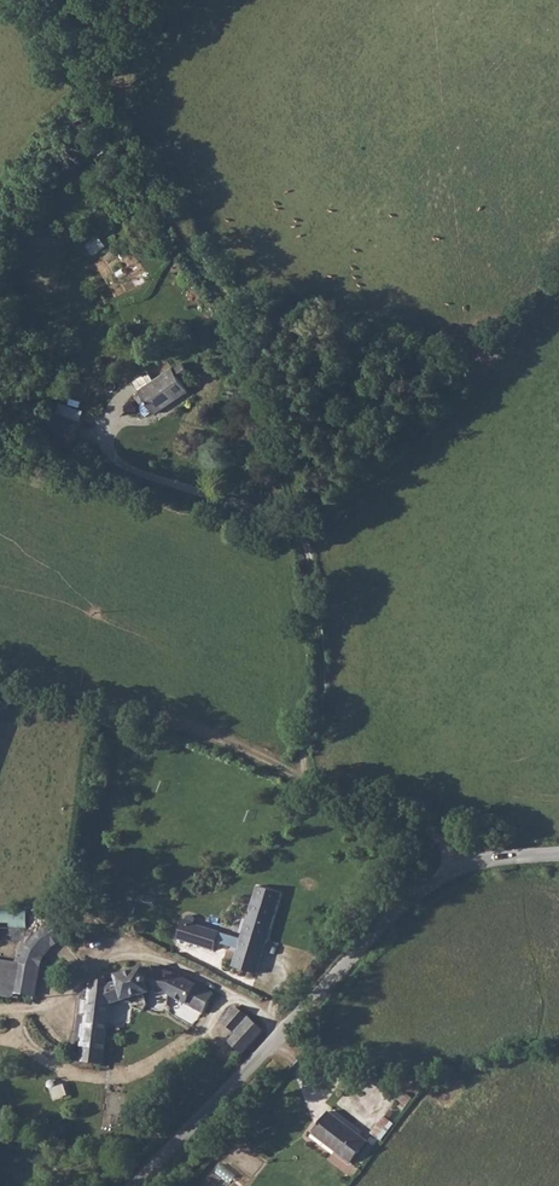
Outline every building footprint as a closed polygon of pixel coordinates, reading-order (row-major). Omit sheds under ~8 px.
[(181,360),(154,378),(149,371),(133,382),(155,414),(190,391),(181,379),(190,372),(181,360)] [(83,421),(56,412),(54,416),(45,413),(39,431),(49,435),(48,439),(74,447),(83,421)] [(294,866),(268,860),(244,946),(271,954),(294,866)] [(1,934),(1,926),(28,927),(29,912),(0,911),(0,934),(1,934)] [(174,935),(214,946),(219,928),(181,917),(175,932),(174,935)] [(44,942),(23,939),(20,962),(40,969),(44,942)] [(40,969),(20,962),(20,963),(14,962),(9,994),(36,997),(40,969)] [(111,1005),(152,994),(146,971),(118,978),(119,983),(109,986),(107,983),(89,988),(82,1061),(82,1066),(104,1068),(111,1005)] [(165,992),(212,1006),(217,987),(168,972),(146,971),(152,994),(165,992)] [(243,1054),(265,1030),(236,1003),(220,1020),(235,1034),(229,1040),(243,1054)] [(355,1170),(372,1147),(328,1115),(311,1138),(355,1170)] [(382,1140),(395,1123),(385,1115),(372,1131),(382,1140)]
